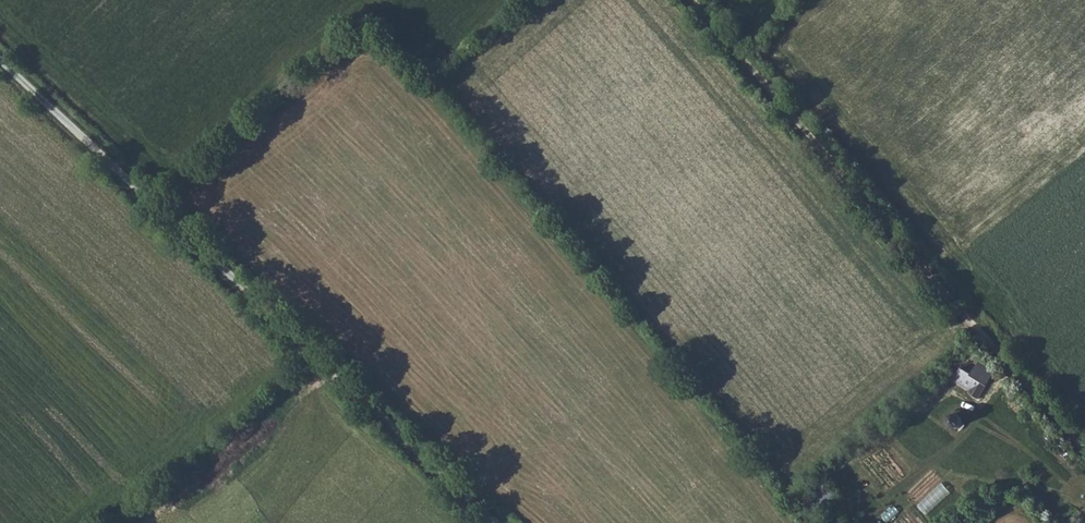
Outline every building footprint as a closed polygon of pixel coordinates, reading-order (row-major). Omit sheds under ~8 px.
[(994,371),(978,362),(970,373),(959,367),(952,381),(969,390),(968,392),(980,398),(994,371)] [(964,422),(964,420),(964,418),(963,417),(963,415),(961,413),(958,411),(954,411),(950,412),(948,415),(947,416),(947,418),(946,420),(947,423),(948,425),(950,427),(955,429),(958,428),(962,426),(964,422)] [(819,487),(828,499),(835,494),(825,482),(819,487)]
